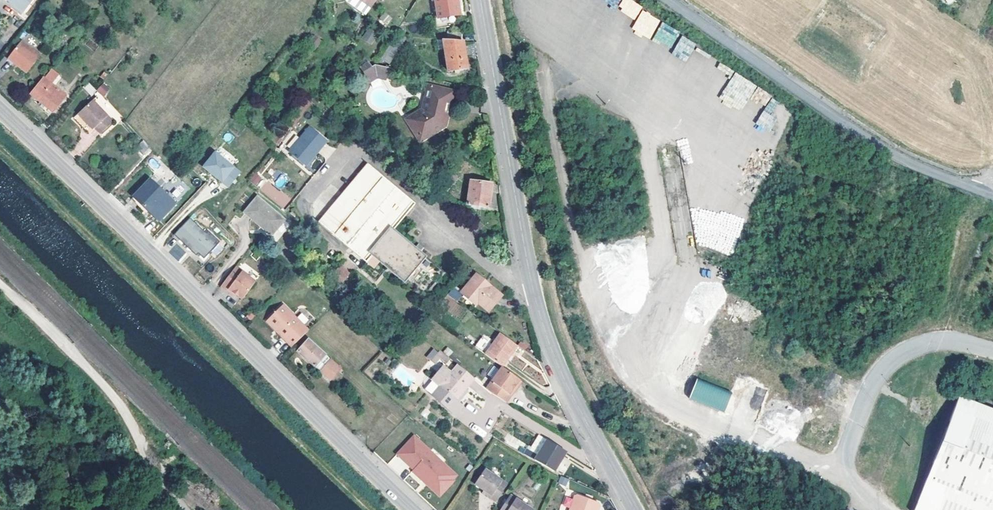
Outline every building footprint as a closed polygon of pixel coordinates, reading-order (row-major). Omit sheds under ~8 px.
[(6,4),(21,15),(33,0),(9,0),(6,4)] [(371,9),(359,0),(346,0),(345,2),(366,16),(368,14),(371,9)] [(371,9),(377,0),(359,0),(371,9)] [(436,20),(452,17),(460,15),(457,0),(434,0),(434,3),(429,4),(430,10),(435,10),(436,20)] [(629,0),(622,0),(617,9),(636,20),(631,29),(650,39),(662,18),(629,0)] [(387,26),(392,18),(384,12),(378,21),(387,26)] [(454,26),(452,17),(436,20),(434,20),(435,29),(454,26)] [(670,49),(680,32),(662,22),(652,39),(670,49)] [(361,38),(370,45),(378,35),(369,27),(361,38)] [(446,40),(461,41),(462,32),(448,30),(446,40)] [(681,35),(672,55),(687,62),(696,42),(681,35)] [(408,37),(396,36),(381,61),(389,66),(408,37)] [(463,41),(461,41),(446,40),(442,40),(448,74),(467,71),(463,41)] [(16,60),(13,64),(26,74),(40,56),(21,41),(10,55),(16,60)] [(7,59),(13,64),(16,60),(10,55),(7,59)] [(387,82),(391,68),(364,61),(360,75),(387,82)] [(50,70),(30,94),(53,113),(66,97),(50,85),(57,76),(50,70)] [(733,72),(719,101),(742,112),(756,84),(733,72)] [(91,96),(96,91),(89,82),(84,87),(91,96)] [(97,93),(106,96),(110,87),(101,83),(97,93)] [(419,143),(444,128),(440,127),(445,109),(449,110),(453,95),(430,88),(424,112),(405,122),(419,143)] [(768,130),(780,102),(769,97),(757,126),(768,130)] [(91,100),(77,115),(92,129),(94,127),(100,133),(113,121),(91,100)] [(440,127),(444,128),(449,110),(445,109),(440,127)] [(288,154),(301,166),(305,169),(326,143),(322,140),(309,129),(288,154)] [(680,147),(683,164),(691,163),(689,146),(680,147)] [(238,173),(213,153),(201,168),(226,188),(238,173)] [(419,243),(416,246),(412,251),(391,234),(395,228),(414,205),(367,165),(318,223),(366,264),(359,270),(374,284),(387,271),(390,267),(422,294),(439,274),(418,255),(422,251),(425,248),(419,243)] [(255,171),(248,180),(255,186),(263,177),(255,171)] [(133,198),(151,215),(167,197),(150,181),(133,198)] [(268,181),(261,190),(283,209),(290,200),(268,181)] [(490,185),(470,183),(467,205),(487,207),(490,185)] [(167,197),(151,215),(160,222),(176,205),(167,197)] [(257,199),(245,215),(273,235),(284,219),(257,199)] [(191,219),(174,236),(191,252),(193,250),(199,255),(204,261),(220,244),(209,233),(207,235),(191,219)] [(412,251),(416,246),(395,228),(391,234),(412,251)] [(178,245),(170,251),(177,260),(185,254),(178,245)] [(447,272),(422,251),(418,255),(439,274),(422,294),(390,267),(387,271),(422,301),(447,272)] [(339,267),(332,276),(342,284),(349,275),(339,267)] [(229,289),(234,294),(242,301),(255,287),(236,269),(219,287),(226,293),(229,289)] [(475,274),(460,292),(474,304),(476,301),(488,311),(500,295),(475,274)] [(231,297),(234,294),(229,289),(226,293),(231,297)] [(265,322),(275,332),(279,328),(296,345),(309,331),(282,305),(265,322)] [(292,349),(296,345),(279,328),(275,332),(292,349)] [(499,365),(501,366),(517,345),(499,332),(491,343),(484,354),(499,365)] [(473,346),(484,354),(491,343),(481,336),(473,346)] [(344,372),(308,341),(298,352),(331,380),(338,372),(342,375),(344,372)] [(426,359),(438,364),(442,353),(431,348),(426,359)] [(454,414),(462,405),(455,399),(474,379),(457,364),(450,373),(442,366),(432,378),(440,385),(431,394),(454,414)] [(516,377),(501,366),(499,365),(484,387),(494,396),(505,403),(511,394),(507,391),(516,377)] [(507,391),(511,394),(520,380),(516,377),(507,391)] [(731,392),(698,379),(690,399),(724,412),(731,392)] [(961,396),(917,509),(992,509),(992,408),(961,396)] [(456,475),(443,463),(440,465),(427,453),(429,450),(413,435),(396,453),(413,469),(411,471),(423,481),(425,479),(428,482),(426,484),(439,496),(454,481),(452,480),(456,475)] [(534,445),(541,449),(546,440),(539,435),(534,445)] [(541,449),(539,452),(534,461),(555,473),(566,451),(546,440),(541,449)] [(525,456),(534,461),(539,452),(530,447),(525,456)] [(440,465),(443,463),(429,450),(427,453),(440,465)] [(493,502),(503,487),(505,485),(484,470),(482,473),(473,486),(482,491),(480,493),(493,502)] [(498,509),(530,509),(509,496),(498,509)] [(599,507),(598,505),(577,497),(575,498),(570,509),(598,509),(599,507)]
